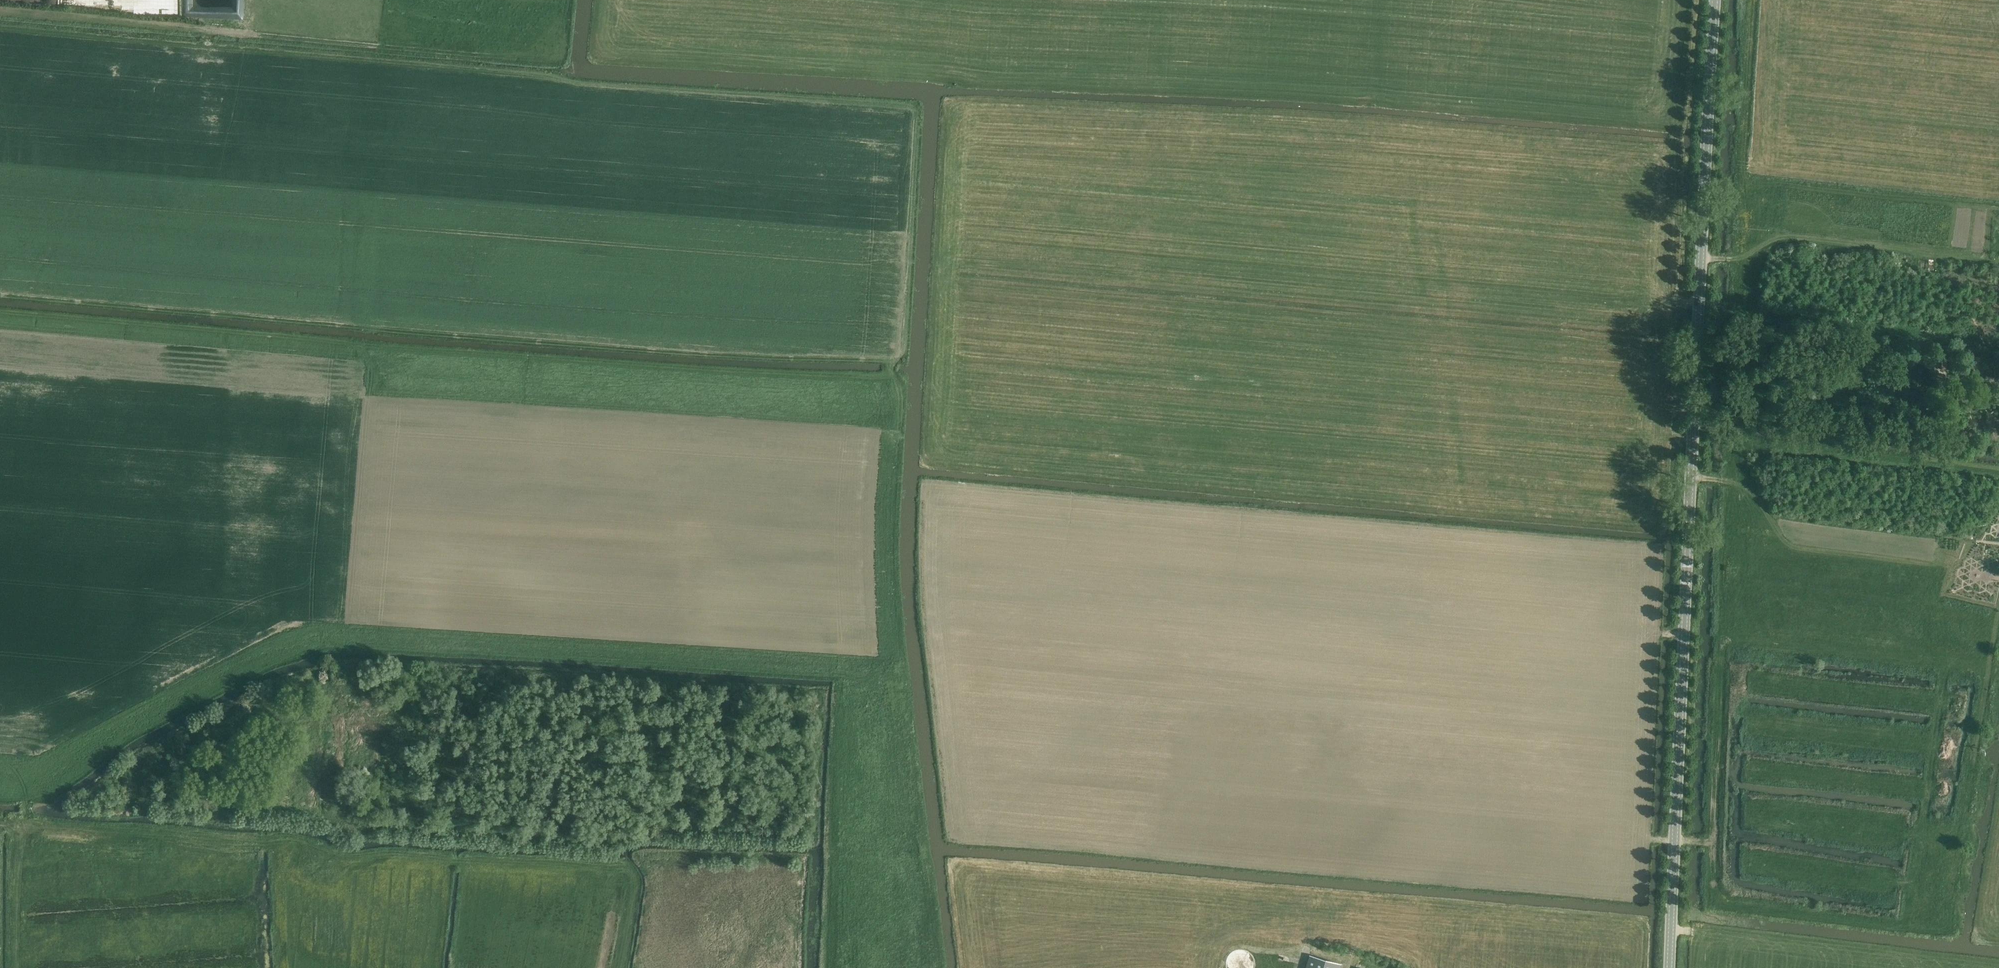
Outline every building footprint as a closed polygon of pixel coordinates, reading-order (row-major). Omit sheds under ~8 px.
[(1981,358),(1980,358),(1970,356),(1967,374),(1978,376),(1981,358)] [(1958,421),(1957,427),(1962,430),(1967,428),(1967,422),(1966,421),(1962,420),(1958,421)] [(1255,964),(1254,960),(1252,956),(1249,952),(1245,950),(1240,949),(1236,950),(1232,952),(1228,956),(1226,960),(1225,964),(1226,967),(1254,967),(1255,964)] [(1341,964),(1310,955),(1306,967),(1340,967),(1341,964)]
